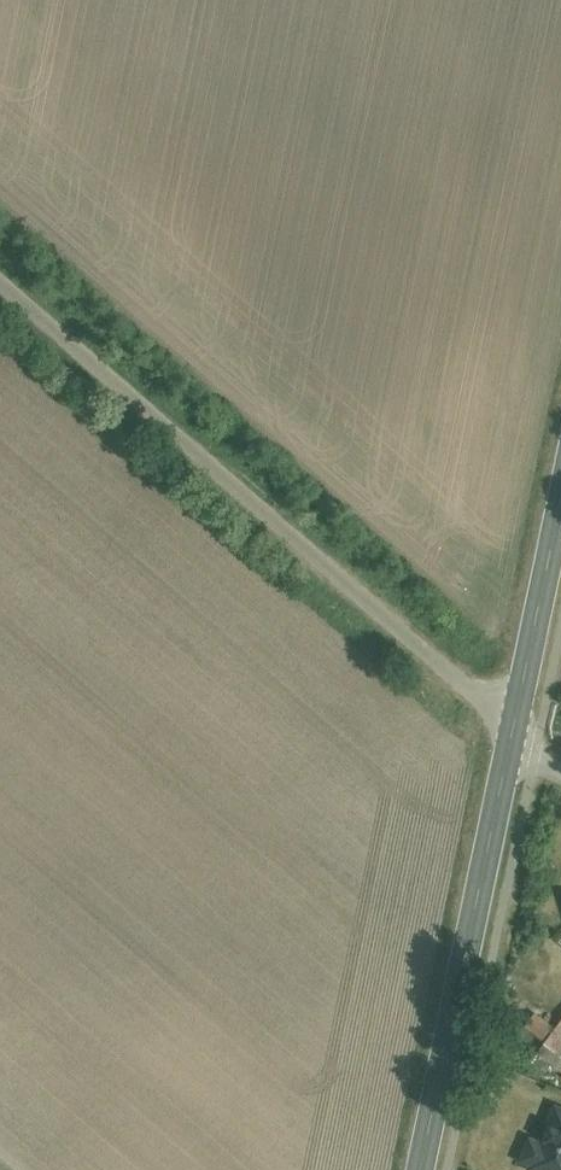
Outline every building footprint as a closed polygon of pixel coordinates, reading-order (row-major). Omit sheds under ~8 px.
[(548,1048),(560,1059),(560,1032),(548,1048)] [(552,1121),(540,1150),(532,1146),(522,1169),(560,1169),(560,1125),(552,1121)]
